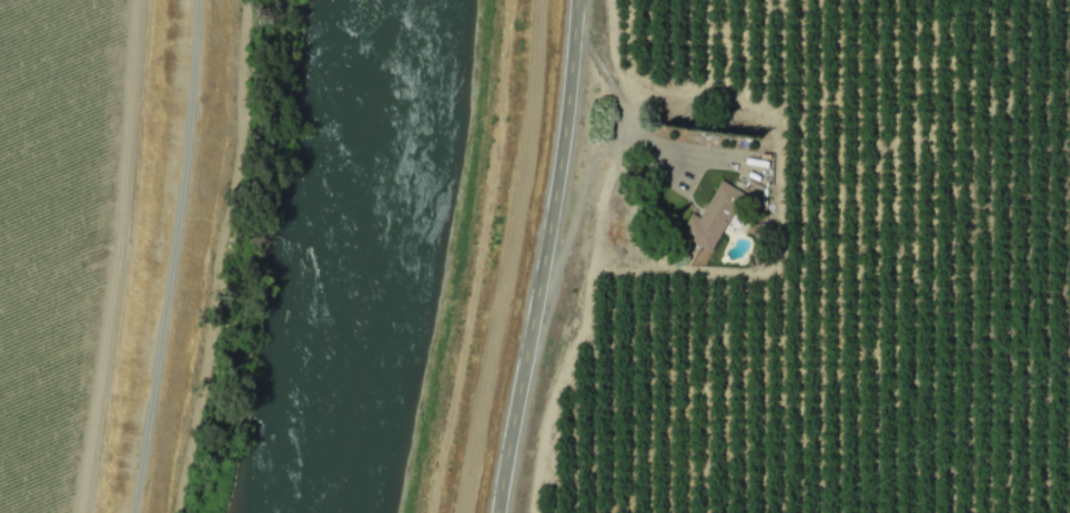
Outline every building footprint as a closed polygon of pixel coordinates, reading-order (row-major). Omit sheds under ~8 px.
[(682,232),(717,251),(748,193),(721,180),(701,218),(692,213),(682,232)]
